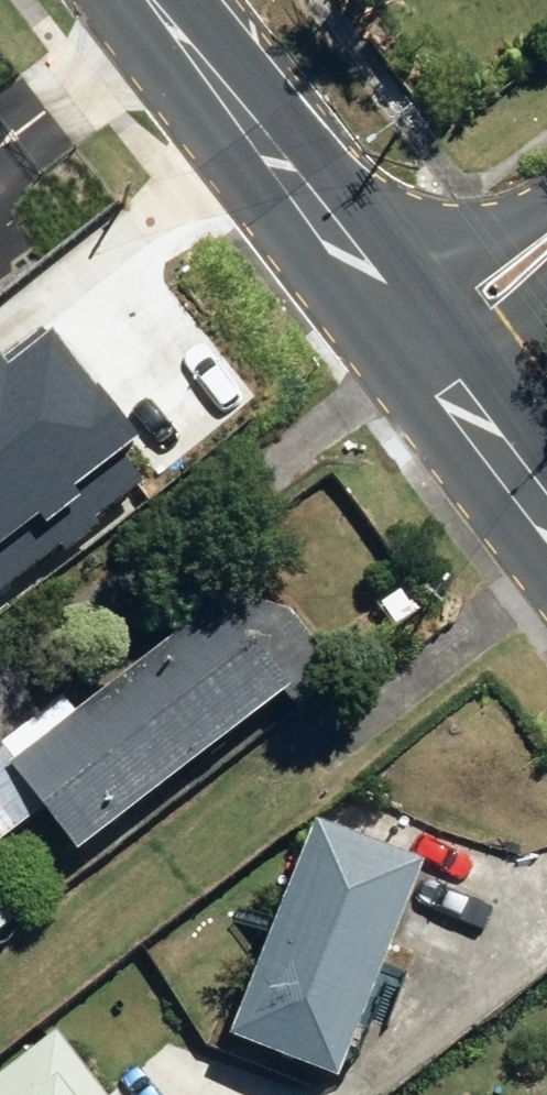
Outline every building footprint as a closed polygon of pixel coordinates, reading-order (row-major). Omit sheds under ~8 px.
[(0,372),(0,589),(144,481),(121,450),(134,440),(53,332),(0,372)] [(377,606),(395,630),(416,615),(399,590),(377,606)] [(39,808),(74,854),(280,695),(291,708),(333,675),(282,607),(245,636),(218,601),(104,687),(106,694),(15,765),(0,746),(0,838),(39,808)] [(226,1043),(334,1085),(419,867),(311,824),(226,1043)] [(56,1033),(0,1075),(0,1094),(103,1094),(56,1033)]
